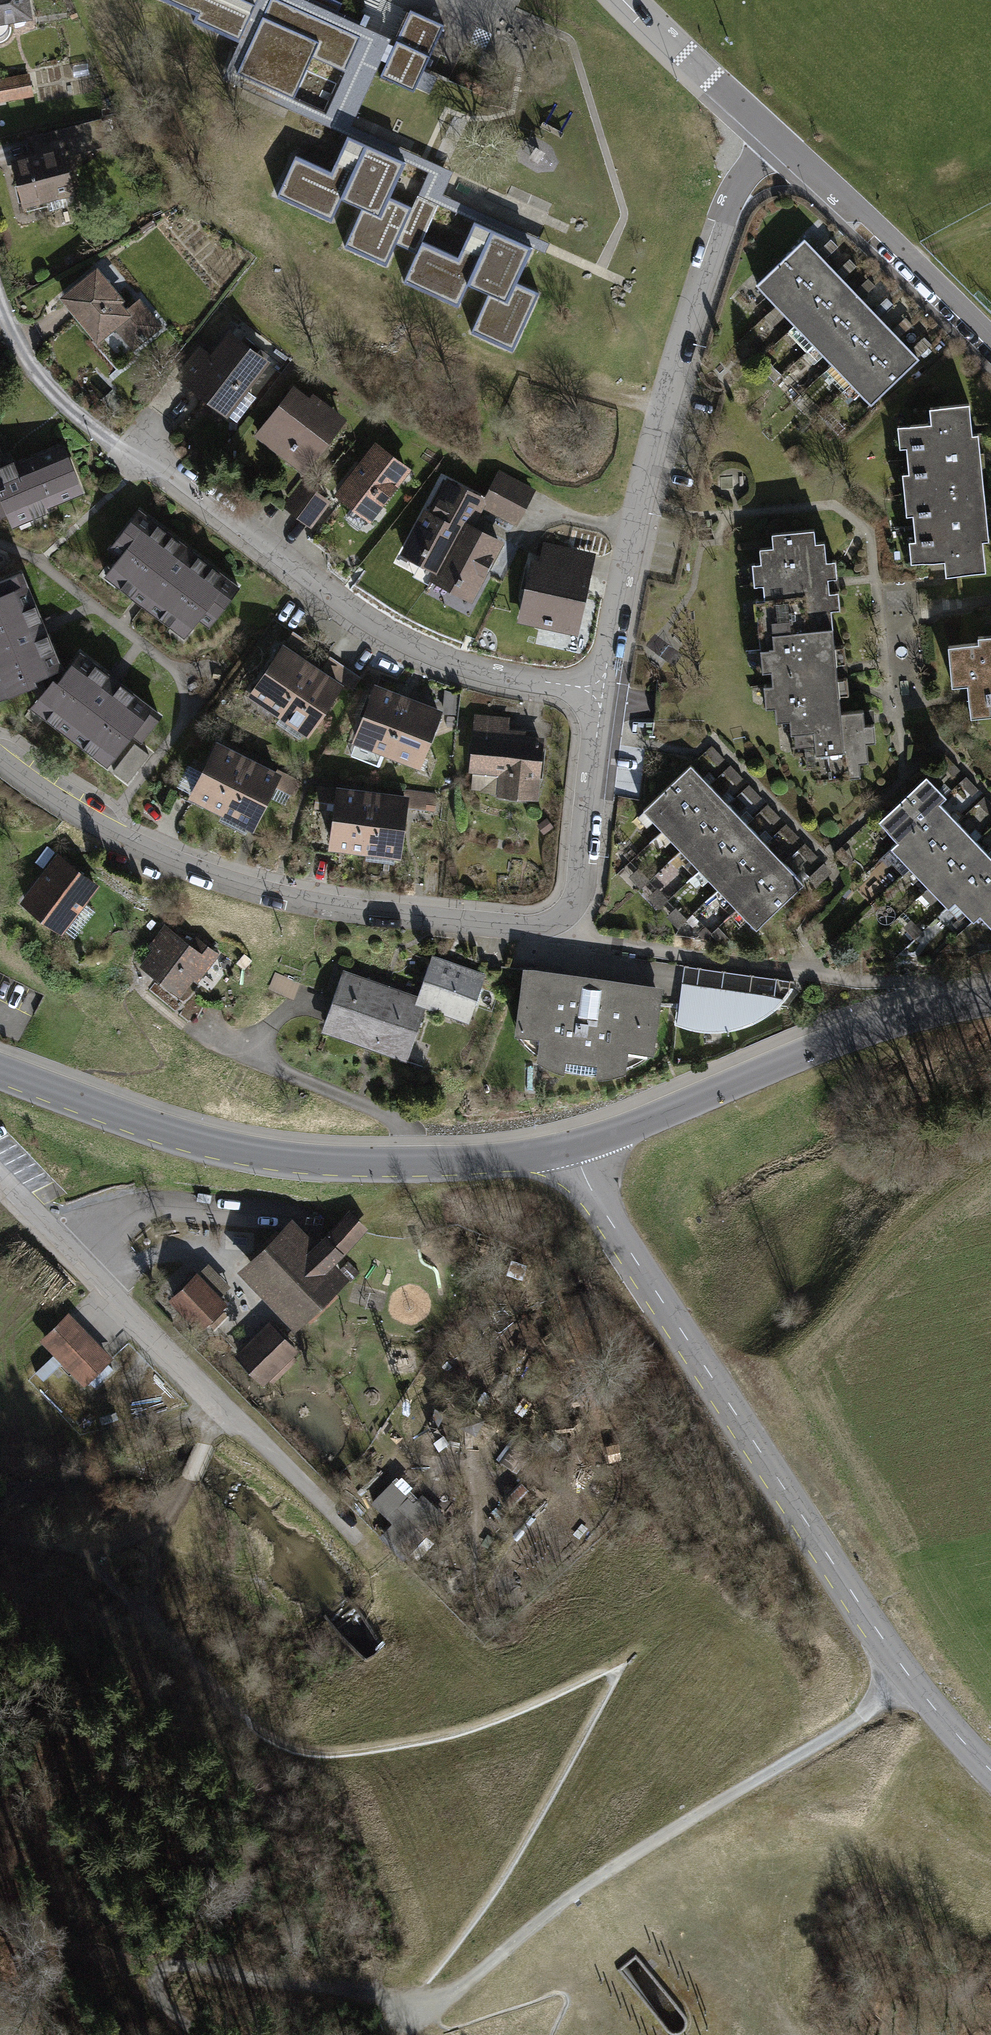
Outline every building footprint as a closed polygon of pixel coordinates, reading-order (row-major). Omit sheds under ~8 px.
[(28,16),(25,0),(0,0),(0,20),(28,16)] [(238,43),(257,0),(161,0),(195,15),(192,22),(238,43)] [(325,113),(294,99),(236,73),(268,2),(280,8),(283,2),(360,36),(365,26),(342,15),(309,0),(257,0),(238,43),(221,79),(321,124),(325,113)] [(342,15),(346,6),(334,0),(329,0),(328,0),(309,0),(342,15)] [(307,69),(339,83),(344,72),(360,36),(283,2),(280,8),(268,2),(236,73),(294,99),(307,69)] [(396,40),(379,77),(414,93),(445,26),(410,10),(396,40)] [(396,40),(365,26),(360,36),(344,72),(339,83),(325,113),(321,124),(347,136),(406,163),(427,173),(417,196),(439,205),(473,221),(532,248),(545,253),(549,243),(443,194),(453,171),(352,125),(375,76),(379,77),(396,40)] [(27,75),(0,80),(0,100),(31,95),(27,75)] [(100,120),(64,129),(68,148),(97,141),(98,147),(106,145),(100,120)] [(406,163),(347,136),(331,171),(295,154),(276,196),(331,221),(341,199),(361,208),(343,247),(386,266),(396,244),(416,253),(403,282),(458,307),(468,285),(488,294),(470,333),(512,352),(539,293),(516,283),(532,248),(473,221),(457,257),(422,241),(439,205),(417,196),(412,207),(390,197),(406,163)] [(71,192),(61,151),(15,162),(27,211),(48,206),(46,198),(71,192)] [(824,260),(804,239),(757,284),(777,305),(824,260)] [(824,260),(777,305),(795,325),(842,280),(824,260)] [(118,299),(96,272),(66,298),(98,336),(114,323),(134,346),(159,325),(138,301),(124,313),(115,301),(118,299)] [(842,280),(795,325),(814,344),(861,299),(842,280)] [(861,299),(814,344),(832,364),(880,319),(861,299)] [(898,338),(880,319),(832,364),(851,383),(898,338)] [(265,361),(231,335),(211,360),(200,351),(180,377),(194,387),(195,386),(222,407),(236,388),(241,391),(265,361)] [(918,359),(898,338),(851,383),(870,403),(918,359)] [(309,402),(293,390),(258,435),(304,469),(332,433),(323,425),(332,413),(312,398),(309,402)] [(972,434),(969,403),(930,407),(931,422),(910,424),(912,445),(906,446),(909,473),(915,473),(917,493),(983,486),(978,433),(972,434)] [(8,511),(9,515),(25,509),(29,519),(47,511),(45,507),(82,492),(69,461),(65,463),(58,446),(20,462),(21,465),(16,467),(13,460),(4,463),(0,454),(0,515),(8,511)] [(406,469),(376,446),(339,494),(369,517),(406,469)] [(492,489),(495,491),(523,506),(531,492),(499,475),(492,489)] [(483,500),(449,482),(433,511),(436,512),(433,517),(425,512),(409,543),(425,551),(420,560),(438,570),(463,524),(468,526),(483,500)] [(287,505),(298,513),(314,494),(302,485),(287,505)] [(983,486),(917,493),(919,513),(913,514),(915,540),(922,540),(924,561),(945,559),(946,574),(985,570),(982,540),(988,539),(983,486)] [(523,506),(495,491),(487,505),(515,521),(523,506)] [(314,494),(298,513),(311,523),(326,503),(314,494)] [(184,545),(139,510),(110,548),(120,556),(112,567),(125,577),(119,585),(136,598),(142,590),(159,603),(153,612),(170,625),(176,616),(190,627),(198,616),(208,624),(238,586),(193,552),(191,554),(182,547),(184,545)] [(463,524),(438,570),(434,578),(453,588),(457,581),(473,589),(498,543),(468,526),(463,524)] [(757,619),(759,634),(832,627),(824,541),(815,542),(814,529),(772,533),(773,546),(760,547),(766,619),(757,619)] [(587,575),(533,563),(521,617),(555,625),(558,611),(578,616),(587,575)] [(20,573),(0,581),(0,683),(5,694),(32,683),(39,699),(54,679),(50,670),(61,666),(47,632),(41,634),(37,624),(40,623),(20,573)] [(776,719),(790,718),(789,716),(840,711),(832,627),(759,634),(760,649),(769,648),(776,719)] [(977,636),(978,642),(948,645),(952,685),(967,683),(969,704),(990,702),(990,708),(990,635),(977,636)] [(280,712),(307,672),(297,666),(301,660),(283,647),(252,693),(280,712)] [(109,674),(80,652),(57,682),(54,679),(39,699),(51,709),(45,717),(60,729),(67,720),(84,734),(78,742),(93,754),(99,745),(113,756),(131,732),(141,740),(159,716),(117,683),(115,686),(105,679),(109,674)] [(316,678),(307,672),(280,712),(308,731),(338,685),(320,673),(316,678)] [(387,751),(404,706),(394,702),(397,696),(393,694),(397,685),(380,678),(377,688),(375,687),(356,739),(387,751)] [(457,712),(458,695),(446,690),(444,711),(457,712)] [(415,710),(404,706),(387,751),(418,763),(439,712),(418,704),(415,710)] [(789,716),(790,718),(791,732),(800,731),(803,767),(817,765),(818,779),(860,775),(859,761),(868,760),(863,709),(840,711),(789,716)] [(540,741),(476,734),(473,768),(508,771),(506,793),(534,796),(540,741)] [(149,754),(134,743),(113,770),(128,782),(149,754)] [(222,809),(244,766),(234,761),(237,755),(217,745),(192,794),(222,809)] [(254,771),(244,766),(222,809),(252,824),(277,775),(257,765),(254,771)] [(691,765),(643,809),(663,830),(710,785),(691,765)] [(946,796),(926,776),(879,821),(898,841),(939,802),(946,796)] [(710,785),(663,830),(681,849),(728,804),(710,785)] [(365,848),(371,801),(360,800),(361,792),(339,789),(332,844),(365,848)] [(424,809),(426,794),(412,792),(410,807),(424,809)] [(383,802),(371,801),(365,848),(398,853),(405,798),(383,795),(383,802)] [(939,802),(898,841),(892,847),(910,867),(958,822),(939,802)] [(728,804),(681,849),(700,868),(747,824),(728,804)] [(958,822),(910,867),(929,886),(976,841),(958,822)] [(766,843),(747,824),(700,868),(718,888),(766,843)] [(954,899),(990,864),(990,857),(976,841),(929,886),(947,906),(954,899)] [(766,843),(718,888),(737,907),(784,863),(766,843)] [(59,858),(26,901),(60,928),(94,884),(59,858)] [(784,863),(737,907),(756,928),(804,883),(784,863)] [(954,899),(973,919),(979,913),(990,902),(990,864),(954,899)] [(979,913),(990,925),(990,902),(979,913)] [(177,935),(166,926),(151,944),(155,949),(143,964),(179,993),(204,962),(208,965),(217,953),(197,938),(193,942),(177,935)] [(442,966),(430,962),(418,994),(433,999),(430,1008),(442,1012),(445,1003),(471,1013),(484,976),(454,965),(451,963),(450,966),(443,964),(442,966)] [(794,981),(662,963),(659,988),(657,1002),(677,1004),(675,1021),(690,1027),(701,1028),(712,1029),(727,1029),(742,1026),(759,1018),(773,1009),(776,995),(786,996),(793,988),(794,981)] [(584,977),(526,969),(518,1029),(542,1032),(540,1055),(551,1062),(564,1067),(574,1069),(585,1071),(597,1071),(606,1070),(615,1069),(622,1066),(626,1044),(651,1047),(657,1002),(659,988),(600,979),(599,987),(584,985),(584,977)] [(372,985),(341,974),(322,1030),(406,1060),(427,1002),(373,982),(372,985)] [(348,1215),(325,1237),(339,1252),(362,1230),(348,1215)] [(303,1316),(336,1285),(321,1269),(307,1255),(283,1230),(251,1262),(303,1316)] [(339,1252),(325,1237),(307,1255),(321,1269),(339,1252)] [(221,1303),(196,1276),(174,1296),(200,1323),(221,1303)] [(108,1360),(66,1317),(45,1338),(86,1380),(108,1360)] [(292,1348),(273,1328),(242,1357),(261,1377),(292,1348)] [(413,1505),(391,1483),(373,1502),(394,1523),(386,1532),(408,1553),(426,1535),(405,1514),(413,1505)]
